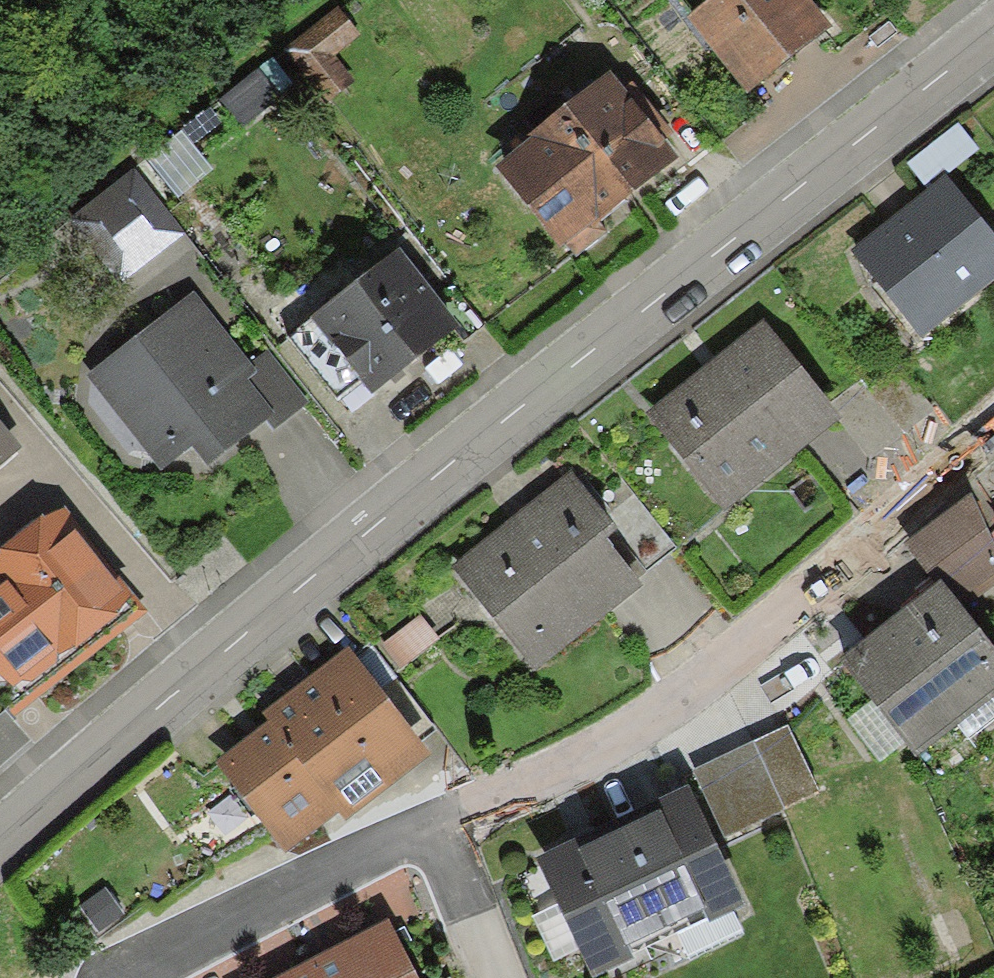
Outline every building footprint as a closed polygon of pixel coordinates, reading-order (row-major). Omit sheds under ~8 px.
[(288,32),(331,84),(360,60),(340,35),(370,11),(361,0),(327,0),(288,32)] [(810,0),(692,0),(687,5),(748,75),(820,12),(810,0)] [(255,65),(217,92),(235,119),(274,92),(255,65)] [(662,139),(607,70),(501,156),(571,243),(604,217),(588,198),(662,139)] [(140,148),(88,188),(121,229),(172,189),(140,148)] [(938,167),(852,240),(912,310),(993,240),(993,233),(938,167)] [(448,313),(425,284),(390,240),(281,325),(339,399),(448,313)] [(425,284),(448,313),(457,324),(478,307),(446,267),(425,284)] [(204,325),(175,290),(87,361),(123,405),(135,395),(172,441),(184,431),(203,453),(262,405),(270,415),(304,388),(260,334),(242,348),(216,316),(204,325)] [(825,401),(752,313),(648,400),(711,475),(778,420),(788,432),(825,401)] [(890,353),(862,376),(895,415),(923,392),(890,353)] [(867,438),(895,415),(862,376),(835,399),(867,438)] [(594,524),(604,517),(592,501),(573,478),(517,522),(506,509),(448,555),(513,638),(580,585),(590,597),(628,568),(594,524)] [(622,478),(592,501),(604,517),(634,556),(665,532),(622,478)] [(952,575),(993,548),(993,546),(977,486),(919,523),(952,575)] [(0,571),(0,697),(129,592),(55,501),(0,546),(0,565),(3,569),(0,571)] [(939,572),(842,648),(908,732),(944,704),(960,725),(993,699),(993,642),(939,572)] [(423,625),(407,608),(379,634),(395,651),(423,625)] [(410,738),(400,725),(366,682),(338,647),(265,704),(275,716),(328,784),(367,753),(376,765),(410,738)] [(393,661),(366,682),(400,725),(427,704),(393,661)] [(331,788),(328,784),(275,716),(227,754),(236,766),(223,776),(244,801),(256,792),(274,815),(301,795),(309,805),(331,788)] [(787,717),(753,731),(779,791),(813,776),(787,717)] [(717,817),(779,791),(753,731),(691,758),(717,817)] [(614,808),(542,841),(592,951),(727,890),(682,791),(620,819),(614,808)] [(92,921),(117,903),(77,848),(52,866),(92,921)] [(320,977),(414,977),(383,918),(309,956),(320,977)] [(309,956),(265,977),(320,977),(309,956)]
